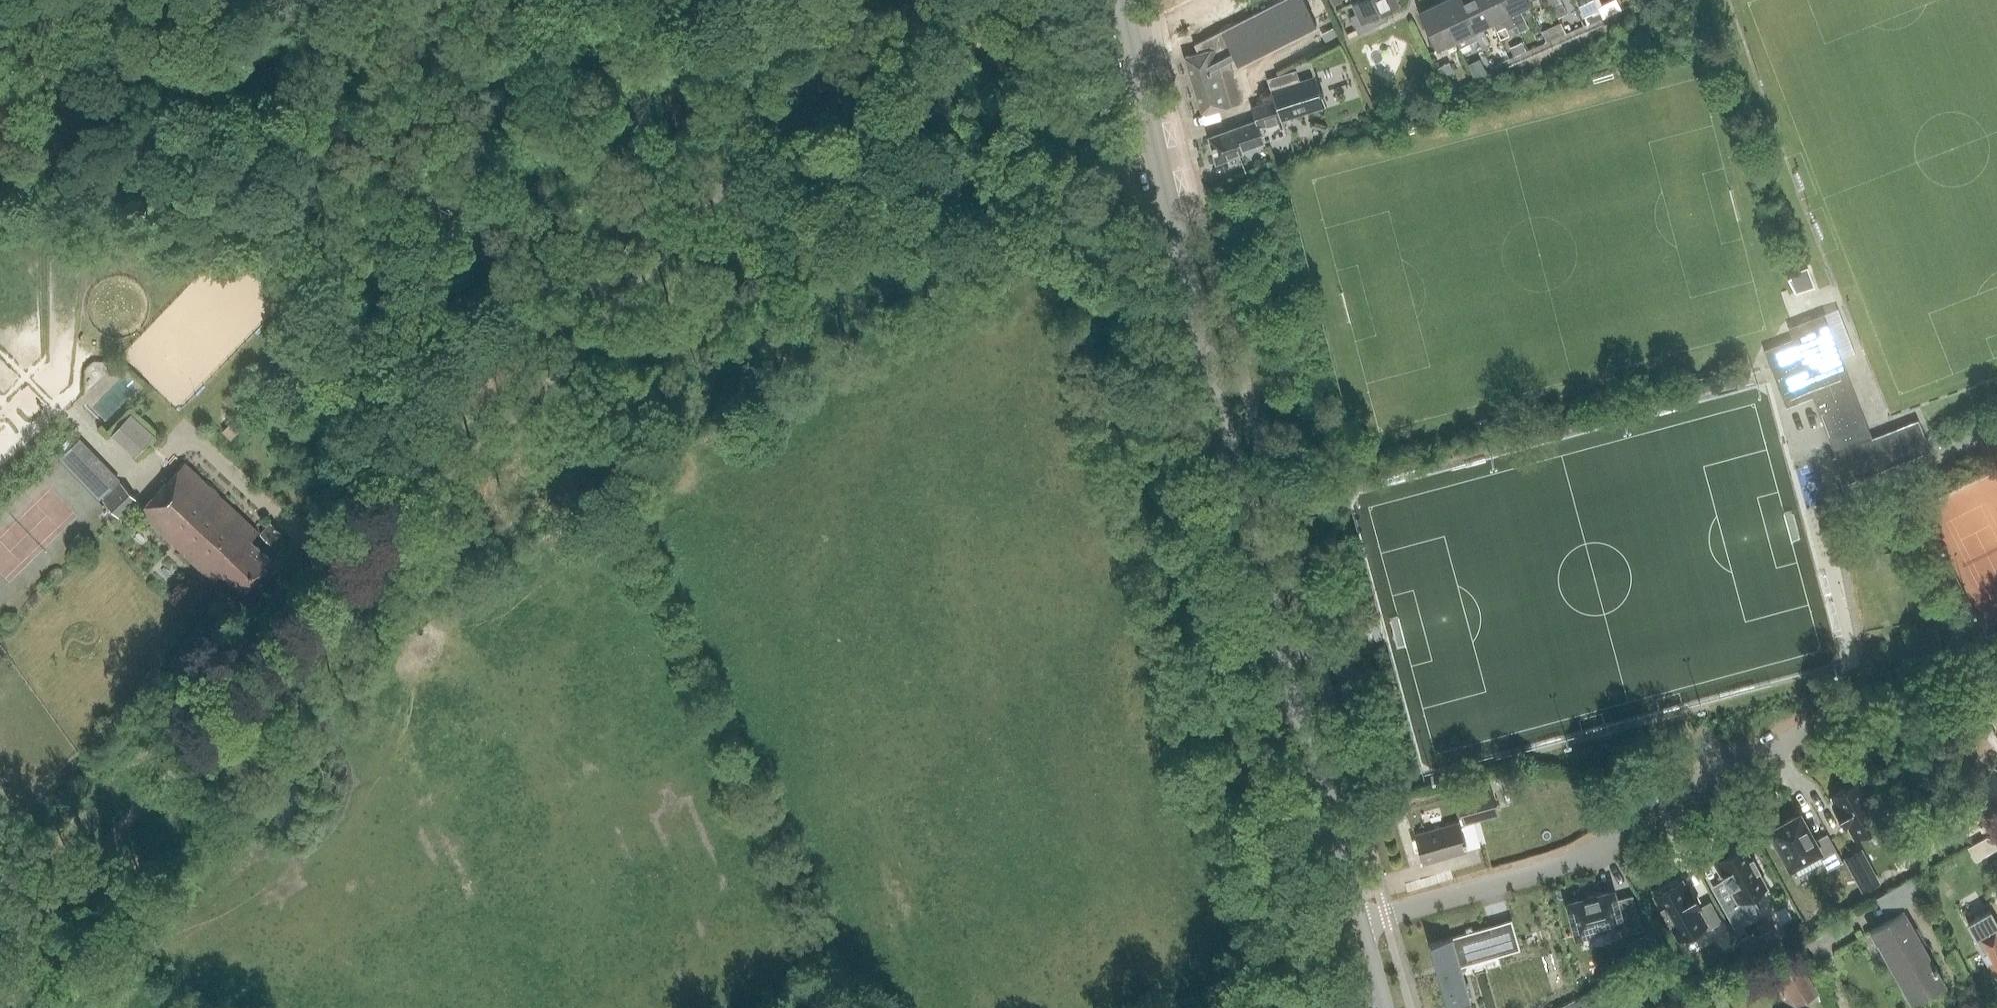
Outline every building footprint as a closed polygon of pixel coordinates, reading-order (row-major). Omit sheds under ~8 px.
[(1239,64),(1317,23),(1304,0),(1279,0),(1195,45),(1199,53),(1186,57),(1202,111),(1206,114),(1243,103),(1230,60),(1235,58),(1239,64)] [(1352,3),(1357,13),(1350,16),(1358,33),(1383,21),(1379,14),(1399,4),(1397,0),(1358,0),(1352,3)] [(1455,41),(1459,49),(1477,40),(1458,0),(1444,0),(1437,3),(1455,41)] [(1482,28),(1492,23),(1481,0),(1458,0),(1477,40),(1482,49),(1490,45),(1482,28)] [(1504,0),(1481,0),(1492,23),(1496,31),(1505,27),(1507,31),(1516,26),(1504,0)] [(1520,9),(1529,5),(1527,0),(1504,0),(1516,26),(1519,32),(1529,27),(1520,9)] [(1437,50),(1455,41),(1437,3),(1419,12),(1437,50)] [(1603,18),(1611,14),(1606,3),(1598,7),(1599,10),(1603,18)] [(1585,16),(1588,24),(1603,18),(1599,10),(1585,16)] [(1563,23),(1546,30),(1550,41),(1568,33),(1563,23)] [(1333,29),(1322,35),(1326,44),(1338,38),(1333,29)] [(1524,42),(1513,47),(1516,56),(1528,50),(1524,42)] [(1453,72),(1448,62),(1436,68),(1440,78),(1453,72)] [(1485,75),(1480,64),(1471,68),(1477,79),(1485,75)] [(1256,121),(1209,137),(1217,164),(1243,153),(1242,150),(1265,143),(1265,141),(1286,134),(1282,121),(1326,106),(1316,77),(1299,82),(1295,70),(1268,79),(1274,101),(1251,108),(1256,121)] [(1818,288),(1811,268),(1793,275),(1800,294),(1818,288)] [(1793,340),(1765,351),(1782,395),(1786,406),(1797,402),(1792,391),(1809,385),(1835,452),(1836,456),(1832,458),(1840,481),(1842,484),(1930,450),(1929,447),(1919,420),(1871,438),(1841,358),(1845,357),(1828,313),(1789,328),(1793,340)] [(129,407),(107,430),(131,454),(153,431),(129,407)] [(230,424),(221,432),(229,441),(238,433),(230,424)] [(119,479),(81,440),(62,459),(100,498),(119,479)] [(258,532),(185,463),(139,511),(213,581),(220,572),(241,592),(271,560),(250,540),(258,532)] [(138,500),(120,483),(103,501),(122,518),(138,500)] [(283,535),(270,524),(261,534),(274,545),(283,535)] [(1859,782),(1833,797),(1836,803),(1833,805),(1846,827),(1849,826),(1854,836),(1881,822),(1859,782)] [(1456,802),(1461,820),(1496,810),(1491,792),(1456,802)] [(1799,815),(1785,823),(1771,831),(1790,866),(1817,851),(1827,870),(1843,861),(1827,833),(1813,841),(1799,815)] [(1456,820),(1413,833),(1422,864),(1465,851),(1456,820)] [(1729,860),(1717,866),(1734,896),(1722,903),(1734,925),(1759,911),(1750,894),(1765,886),(1757,871),(1759,870),(1752,857),(1750,859),(1743,847),(1726,856),(1729,860)] [(1862,849),(1845,858),(1864,892),(1881,882),(1862,849)] [(1914,876),(1875,898),(1886,916),(1925,894),(1914,876)] [(1681,881),(1655,895),(1679,939),(1705,924),(1708,929),(1722,921),(1710,901),(1700,907),(1688,885),(1684,887),(1681,881)] [(1641,929),(1632,896),(1615,901),(1612,891),(1569,904),(1577,934),(1619,923),(1623,934),(1641,929)] [(1996,973),(1996,922),(1990,909),(1966,923),(1975,939),(1973,941),(1992,976),(1996,973)] [(1909,988),(1916,985),(1922,997),(1930,992),(1930,994),(1942,987),(1941,986),(1944,985),(1903,911),(1869,931),(1875,943),(1882,939),(1909,988)] [(1429,944),(1448,1007),(1450,1007),(1471,1002),(1459,960),(1496,949),(1490,926),(1429,944)] [(1753,933),(1739,940),(1749,958),(1763,950),(1753,933)] [(1767,960),(1781,983),(1775,987),(1787,1007),(1795,1007),(1818,994),(1789,946),(1767,960)] [(1572,998),(1555,1007),(1577,1007),(1572,998)]
